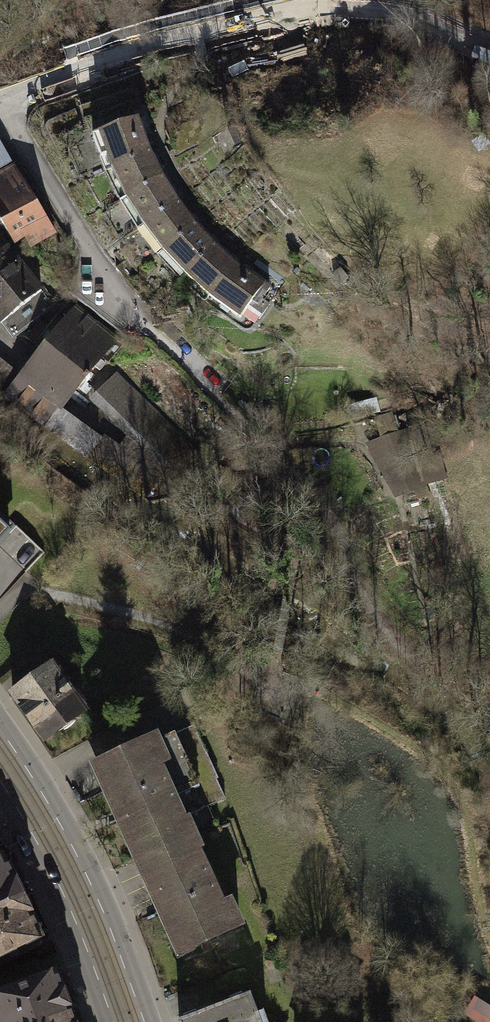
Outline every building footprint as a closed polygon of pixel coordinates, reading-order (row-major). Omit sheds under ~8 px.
[(150,152),(136,117),(92,135),(106,170),(111,168),(150,152)] [(162,176),(150,152),(111,168),(126,196),(162,176)] [(43,222),(9,165),(0,170),(0,227),(9,243),(43,222)] [(178,200),(162,176),(126,196),(142,223),(178,200)] [(195,223),(178,200),(142,223),(163,250),(195,223)] [(215,243),(195,223),(163,250),(184,274),(215,243)] [(234,263),(215,243),(184,274),(208,297),(234,263)] [(53,306),(6,249),(0,254),(0,323),(13,338),(53,306)] [(241,268),(234,263),(208,297),(206,300),(222,313),(226,308),(239,318),(246,309),(259,318),(269,305),(260,299),(278,276),(251,255),(241,268)] [(0,366),(0,393),(46,427),(59,410),(101,357),(105,360),(119,342),(78,309),(74,314),(68,309),(63,315),(69,320),(67,322),(57,315),(35,343),(44,351),(23,378),(3,362),(0,366)] [(165,321),(153,325),(168,341),(176,332),(165,321)] [(196,459),(116,378),(95,400),(175,480),(196,459)] [(59,410),(46,427),(88,458),(100,440),(59,410)] [(400,431),(363,445),(386,501),(422,487),(400,431)] [(15,530),(0,516),(0,546),(15,530)] [(51,666),(12,693),(43,738),(82,711),(51,666)] [(121,824),(137,859),(193,834),(185,815),(225,797),(192,725),(96,768),(112,803),(119,804),(125,818),(121,824)] [(193,834),(137,859),(152,893),(158,893),(164,908),(162,914),(178,951),(238,924),(229,903),(220,907),(196,853),(198,847),(193,834)] [(20,896),(22,892),(17,882),(13,881),(1,856),(0,856),(0,906),(20,896)] [(40,937),(27,911),(29,907),(24,898),(20,896),(0,906),(0,957),(40,937)] [(41,1019),(68,1010),(66,1006),(67,1002),(65,994),(61,993),(54,974),(0,993),(0,1021),(42,1021),(41,1019)] [(176,1015),(178,1021),(266,1021),(262,1012),(255,1015),(247,995),(243,997),(241,993),(227,999),(228,1003),(205,1012),(202,1005),(176,1015)] [(475,1000),(467,1012),(482,1021),(489,1021),(489,1009),(475,1000)] [(68,1010),(41,1019),(42,1021),(72,1021),(68,1010)]
